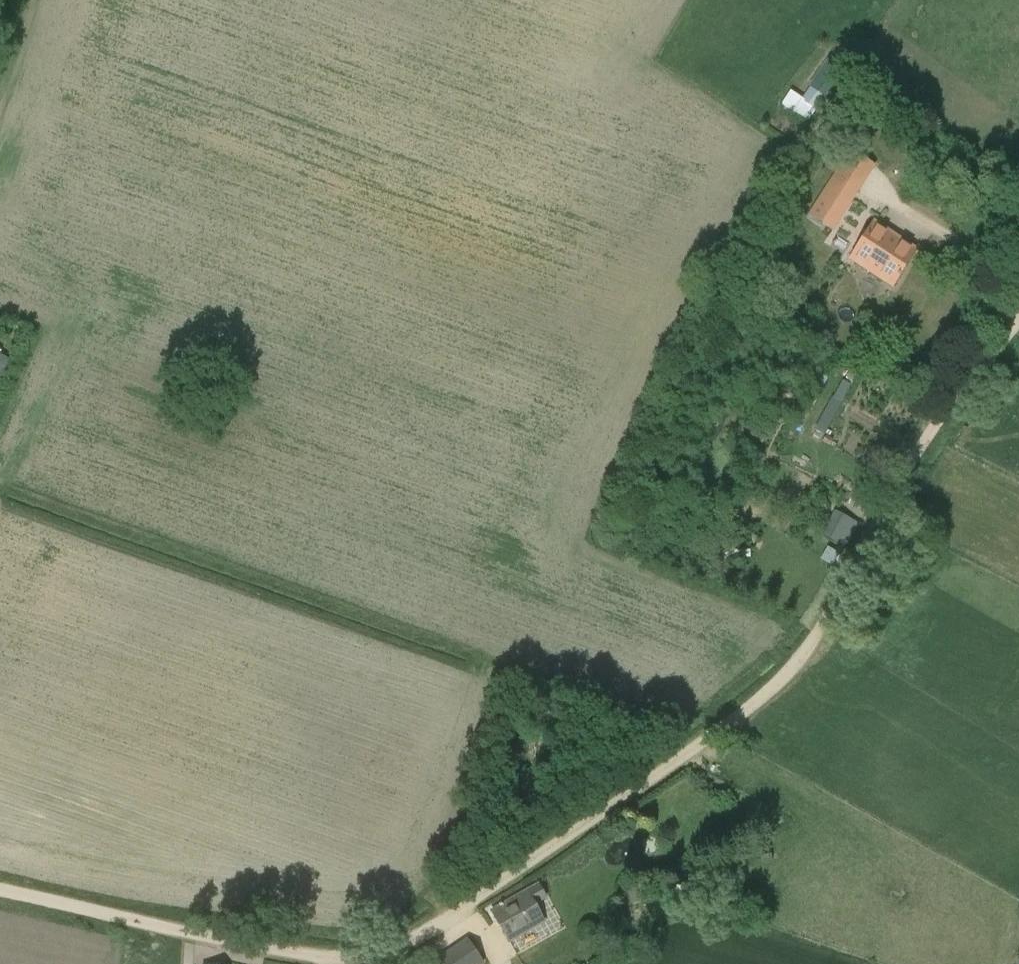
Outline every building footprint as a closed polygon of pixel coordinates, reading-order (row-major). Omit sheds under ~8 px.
[(802,99),(792,92),(781,106),(798,117),(805,106),(817,114),(847,66),(829,55),(802,99)] [(844,214),(859,190),(833,174),(808,215),(822,224),(832,207),(844,214)] [(893,287),(917,249),(874,221),(850,258),(893,287)] [(846,548),(859,523),(834,510),(821,534),(846,548)] [(538,885),(526,891),(491,911),(509,942),(544,922),(534,903),(545,897),(538,885)] [(467,943),(434,963),(481,963),(467,943)]
